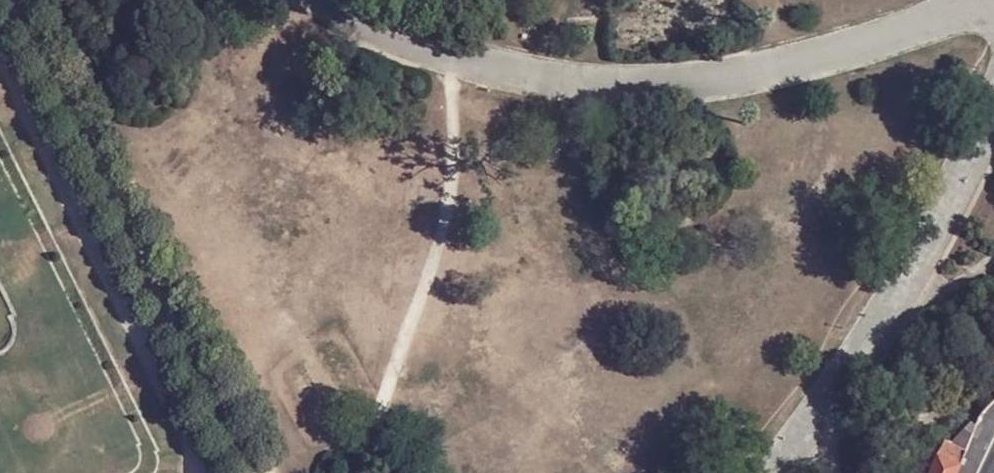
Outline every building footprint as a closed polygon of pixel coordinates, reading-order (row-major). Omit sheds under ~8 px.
[(969,451),(976,434),(968,430),(957,440),(953,445),(969,451)] [(941,457),(963,466),(969,451),(953,445),(949,442),(941,457)] [(963,466),(941,457),(934,470),(933,472),(960,472),(963,466)]
